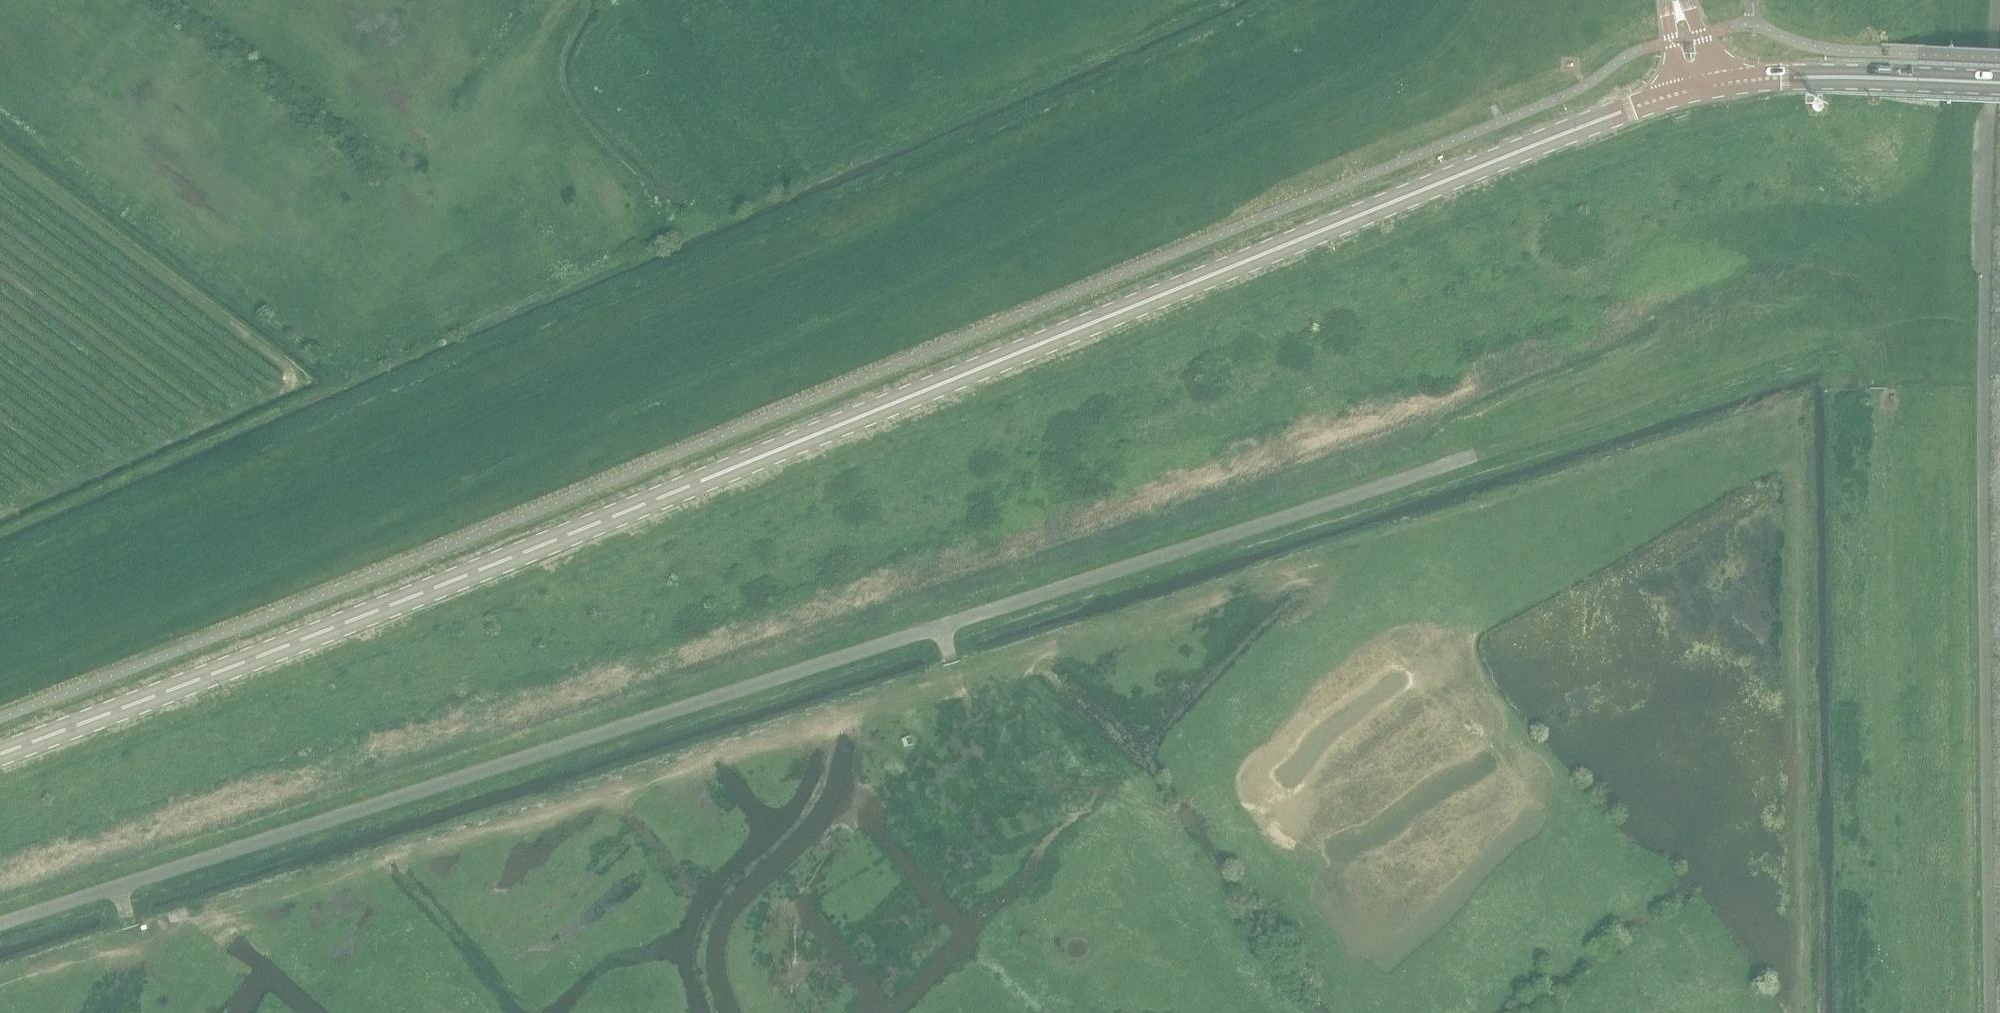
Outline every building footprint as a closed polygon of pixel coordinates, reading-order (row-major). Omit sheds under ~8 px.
[(1817,109),(1819,109),(1821,109),(1822,108),(1823,107),(1824,106),(1824,104),(1823,102),(1822,101),(1820,101),(1818,101),(1817,102),(1816,103),(1815,104),(1815,106),(1816,107),(1817,109)]
